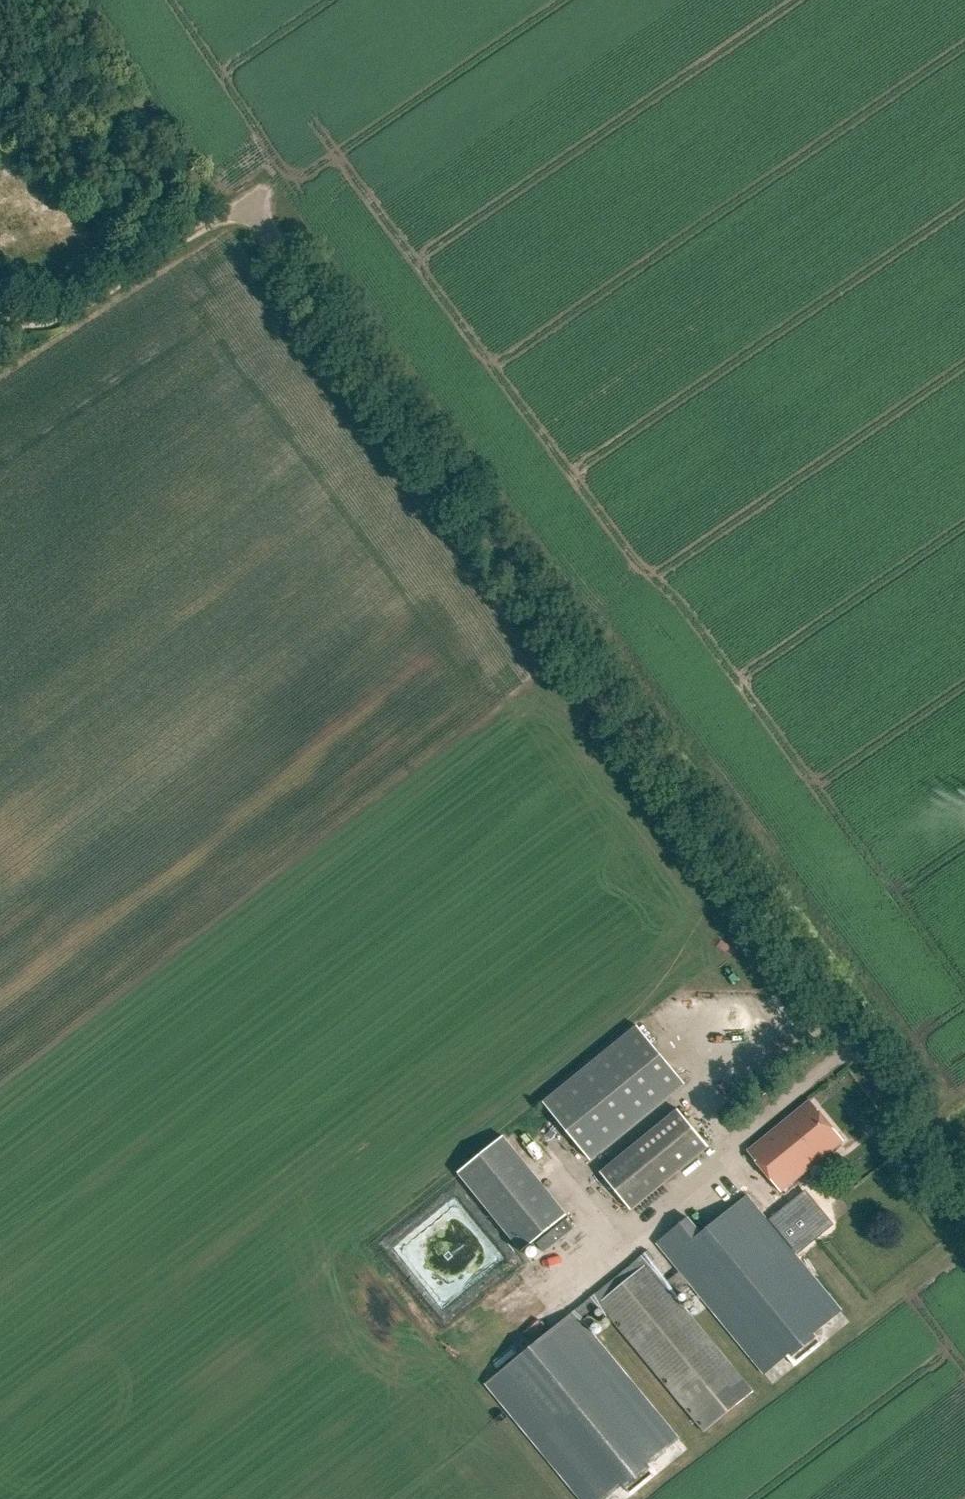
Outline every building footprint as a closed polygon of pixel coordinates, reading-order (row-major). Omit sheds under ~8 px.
[(638,1026),(544,1102),(590,1160),(685,1083),(638,1026)] [(809,1102),(748,1153),(782,1193),(843,1142),(809,1102)] [(677,1109),(600,1172),(632,1210),(709,1147),(677,1109)] [(569,1214),(506,1135),(460,1172),(523,1251),(569,1214)] [(676,1294),(692,1281),(763,1369),(839,1307),(747,1194),(671,1256),(681,1268),(666,1281),(649,1261),(657,1254),(651,1247),(570,1313),(572,1316),(490,1383),(584,1498),(602,1498),(680,1435),(582,1315),(598,1302),(701,1429),(752,1387),(676,1294)] [(816,1229),(792,1200),(771,1217),(795,1247),(816,1229)]
